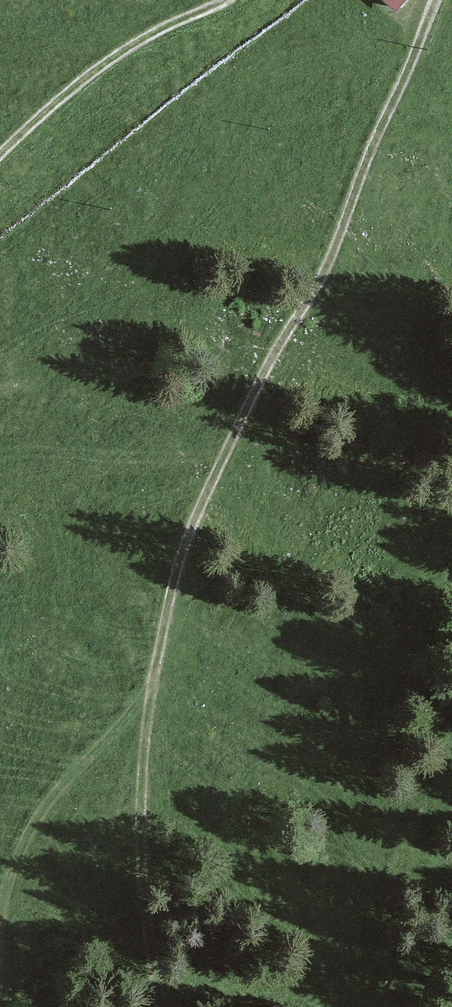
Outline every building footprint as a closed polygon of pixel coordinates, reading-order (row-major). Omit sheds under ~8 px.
[(394,11),(404,0),(382,0),(394,11)]
